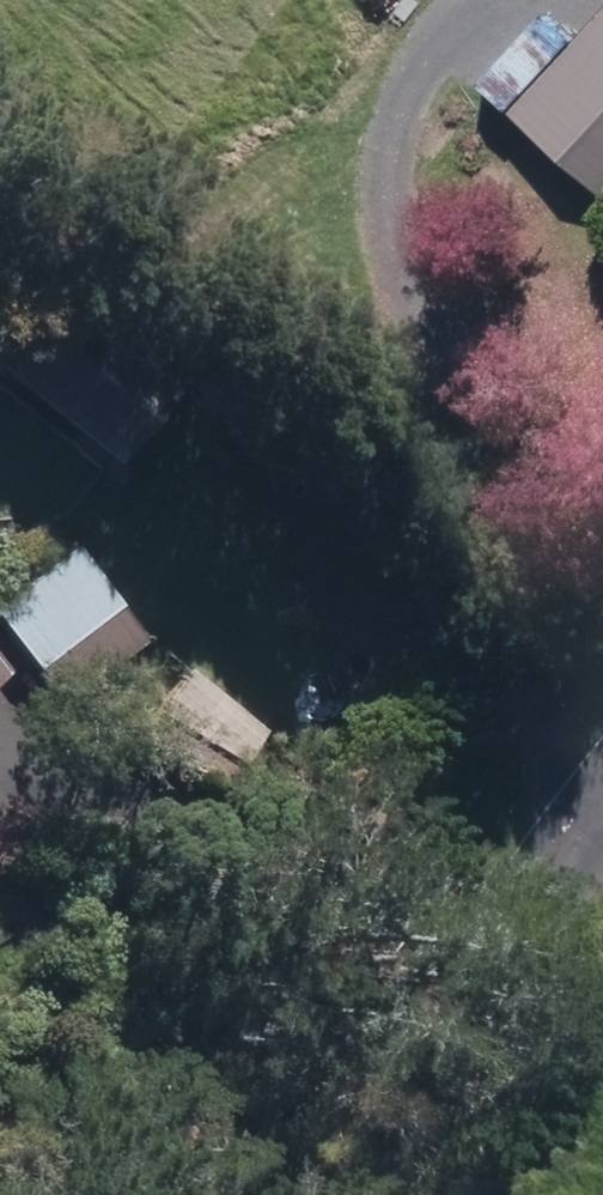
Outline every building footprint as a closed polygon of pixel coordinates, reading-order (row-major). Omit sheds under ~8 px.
[(513,113),(602,195),(602,15),(513,113)] [(0,355),(0,376),(104,465),(177,381),(62,283),(0,355)] [(0,598),(0,634),(57,699),(136,628),(62,544),(0,598)] [(170,662),(128,735),(226,792),(268,719),(170,662)]
